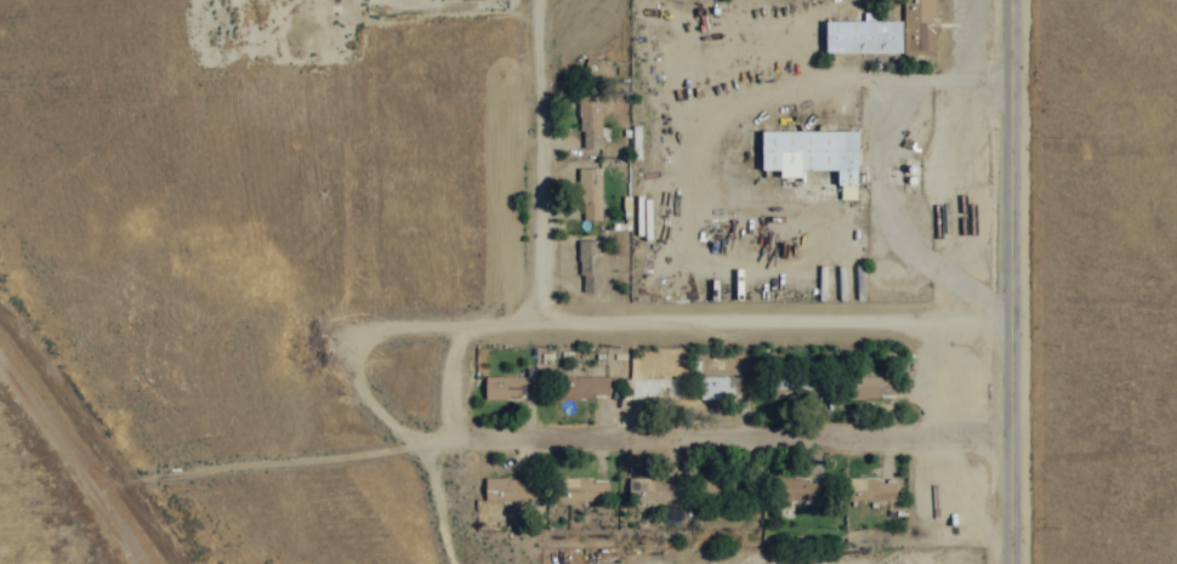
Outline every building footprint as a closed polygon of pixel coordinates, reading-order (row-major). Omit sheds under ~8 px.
[(900,54),(931,55),(931,33),(932,33),(933,0),(901,0),(900,54)] [(822,54),(898,53),(898,21),(821,22),(822,54)] [(598,97),(577,97),(577,149),(598,149),(598,97)] [(757,171),(775,171),(775,179),(796,179),(797,171),(835,171),(835,200),(853,200),(853,132),(757,131),(757,171)] [(598,221),(599,169),(577,169),(577,221),(598,221)] [(598,241),(577,241),(578,294),(599,293),(598,241)] [(481,378),(482,399),(534,398),(534,378),(481,378)] [(605,378),(555,378),(555,399),(606,398),(605,378)] [(841,400),(875,401),(876,389),(888,390),(888,380),(842,378),(841,400)] [(534,481),(481,480),(481,501),(534,502),(534,481)] [(841,501),(893,503),(894,481),(842,480),(841,501)] [(606,493),(605,481),(559,482),(559,494),(606,493)] [(641,491),(641,503),(675,504),(675,481),(626,481),(626,491),(641,491)] [(780,482),(780,502),(821,501),(821,481),(780,482)]
